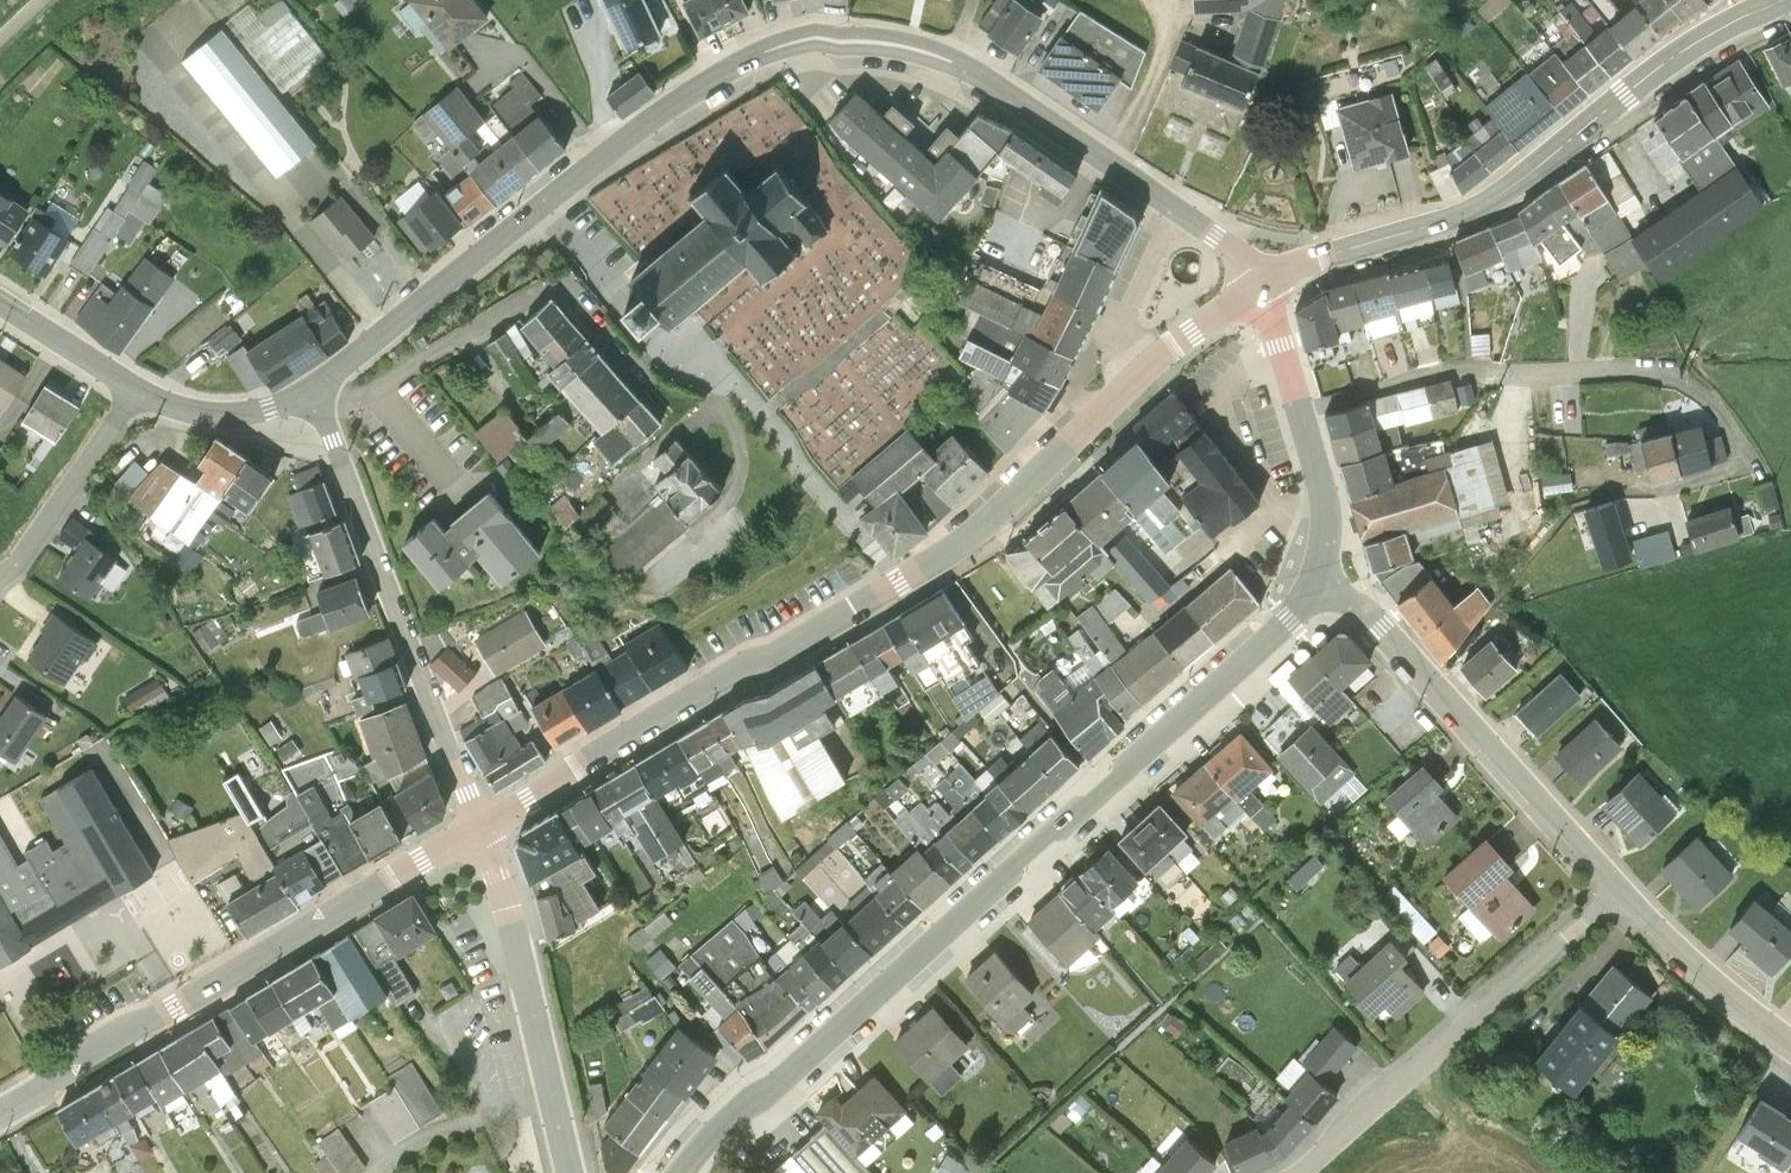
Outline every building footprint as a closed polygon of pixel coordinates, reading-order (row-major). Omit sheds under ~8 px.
[(634,43),(612,0),(604,0),(568,17),(589,63),(625,47),(634,43)] [(808,7),(807,0),(733,0),(738,20),(753,16),(808,7)] [(1532,5),(1542,18),(1565,0),(1537,0),(1532,5)] [(1626,41),(1642,28),(1660,35),(1685,20),(1686,20),(1671,3),(1669,0),(1591,0),(1626,41)] [(1712,51),(1742,28),(1717,0),(1709,0),(1686,20),(1685,20),(1712,51)] [(161,21),(201,73),(227,54),(186,1),(161,21)] [(1610,76),(1636,108),(1664,85),(1637,53),(1624,64),(1611,47),(1622,39),(1605,18),(1579,39),(1610,76)] [(1660,35),(1684,68),(1712,51),(1685,20),(1660,35)] [(388,56),(429,107),(472,74),(431,22),(388,56)] [(1180,126),(1175,137),(1238,162),(1254,123),(1256,116),(1260,117),(1287,32),(1268,26),(1244,27),(1243,25),(1187,27),(1188,63),(1241,61),(1225,110),(1192,96),(1191,98),(1177,92),(1166,120),(1180,126)] [(1637,53),(1664,85),(1684,68),(1660,35),(1637,53)] [(625,47),(589,63),(611,107),(647,90),(625,47)] [(979,84),(1011,107),(1037,70),(1006,48),(979,84)] [(1586,95),(1612,127),(1636,108),(1610,76),(1599,84),(1572,52),(1559,62),(1565,69),(1586,95)] [(1073,62),(1030,120),(1060,140),(1104,81),(1073,62)] [(1555,103),(1590,145),(1612,127),(1586,95),(1565,69),(1557,77),(1565,87),(1551,99),(1555,103)] [(304,116),(265,70),(224,105),(263,151),(304,116)] [(1136,99),(1104,81),(1060,140),(1092,164),(1136,99)] [(1528,125),(1563,167),(1590,145),(1555,103),(1528,125)] [(1774,154),(1744,111),(1692,146),(1721,189),(1774,154)] [(1526,123),(1503,141),(1538,188),(1563,167),(1528,125),(1526,123)] [(477,162),(495,182),(529,150),(510,130),(477,162)] [(411,230),(427,249),(452,229),(495,193),(477,169),(468,176),(456,160),(440,140),(404,169),(435,210),(411,230)] [(1501,180),(1518,203),(1538,188),(1503,141),(1483,157),(1492,169),(1501,180)] [(1332,159),(1350,224),(1409,207),(1390,142),(1332,159)] [(842,146),(819,175),(930,276),(1006,184),(968,169),(948,191),(937,181),(918,201),(931,210),(927,215),(893,188),(903,178),(882,158),(870,170),(842,146)] [(1721,189),(1692,146),(1659,168),(1688,212),(1721,189)] [(1688,212),(1659,168),(1638,183),(1667,226),(1688,212)] [(1465,194),(1490,224),(1518,203),(1501,180),(1492,169),(1463,192),(1465,194)] [(495,193),(522,227),(548,206),(522,172),(495,193)] [(1014,225),(1029,201),(1007,184),(990,207),(1014,225)] [(478,262),(522,227),(495,193),(452,229),(478,262)] [(1445,209),(1461,247),(1490,224),(1465,194),(1445,209)] [(1034,238),(1051,214),(1029,201),(1014,225),(1034,238)] [(1461,247),(1445,209),(1444,204),(1432,209),(1437,222),(1426,226),(1441,256),(1461,247)] [(1607,206),(1587,218),(1623,269),(1641,257),(1607,206)] [(1034,238),(1029,244),(1050,259),(1071,228),(1051,214),(1034,238)] [(1587,218),(1560,237),(1580,269),(1581,272),(1610,254),(1587,218)] [(1649,316),(1667,336),(1765,264),(1731,219),(1628,288),(1649,316)] [(83,264),(44,323),(61,337),(91,292),(105,271),(125,240),(129,234),(119,222),(89,267),(83,264)] [(674,256),(690,275),(629,325),(613,339),(624,353),(607,368),(626,391),(643,377),(653,389),(678,368),(731,325),(746,343),(784,311),(775,300),(783,294),(793,306),(816,286),(765,224),(732,251),(711,226),(674,256)] [(453,283),(478,262),(452,229),(427,249),(453,283)] [(1560,237),(1518,267),(1531,297),(1534,301),(1540,296),(1563,278),(1580,269),(1560,237)] [(145,253),(125,240),(105,271),(120,280),(125,284),(145,253)] [(1066,307),(1110,328),(1131,281),(1130,268),(1094,249),(1066,307)] [(356,296),(321,253),(286,281),(305,305),(311,300),(327,319),(356,296)] [(1628,288),(1610,254),(1581,272),(1623,337),(1649,316),(1628,288)] [(120,280),(105,271),(91,292),(106,302),(120,280)] [(1519,271),(1489,283),(1502,309),(1516,303),(1524,324),(1542,316),(1534,301),(1531,297),(1519,271)] [(1489,283),(1452,298),(1464,333),(1465,350),(1493,341),(1491,333),(1484,336),(1481,325),(1503,315),(1502,309),(1489,283)] [(1110,328),(1066,307),(1045,348),(1089,370),(1110,328)] [(93,354),(124,377),(154,339),(122,316),(93,354)] [(1447,316),(1423,322),(1432,356),(1435,368),(1459,362),(1447,316)] [(1423,322),(1386,333),(1394,365),(1432,356),(1423,322)] [(1386,333),(1351,342),(1362,381),(1366,400),(1401,390),(1394,365),(1386,333)] [(1030,369),(959,335),(946,362),(959,368),(1017,396),(1030,369)] [(1351,342),(1321,350),(1335,389),(1362,381),(1351,342)] [(1089,370),(1045,348),(1023,392),(1067,413),(1089,370)] [(530,385),(548,370),(536,358),(503,386),(524,409),(539,395),(530,385)] [(253,393),(278,435),(328,402),(303,362),(253,393)] [(1017,396),(959,368),(950,389),(1002,417),(1017,396)] [(538,426),(571,397),(548,370),(530,385),(539,395),(524,409),(538,426)] [(1053,443),(1067,413),(1023,392),(1008,420),(1014,424),(1053,443)] [(486,393),(468,405),(501,454),(519,442),(486,393)] [(1014,424),(960,395),(950,416),(1003,443),(1014,424)] [(546,449),(586,414),(571,397),(538,426),(531,432),(546,449)] [(546,449),(585,494),(625,459),(586,414),(546,449)] [(1034,469),(1053,443),(1014,424),(1000,449),(1034,469)] [(1449,438),(1366,463),(1373,485),(1405,483),(1454,472),(1449,438)] [(1558,495),(1588,494),(1586,445),(1556,446),(1558,495)] [(968,484),(998,514),(1034,469),(1000,449),(968,484)] [(1169,454),(1126,490),(1150,514),(1188,478),(1169,454)] [(647,484),(625,459),(585,494),(577,501),(599,526),(647,484)] [(1323,474),(1329,498),(1373,485),(1366,463),(1323,474)] [(485,479),(461,499),(486,527),(510,507),(485,479)] [(554,496),(540,481),(510,507),(523,522),(554,496)] [(839,537),(863,564),(867,567),(891,552),(912,534),(929,520),(920,511),(898,484),(839,537)] [(1705,484),(1672,493),(1683,538),(1717,527),(1710,502),(1705,484)] [(1329,498),(1338,524),(1383,510),(1373,485),(1329,498)] [(920,542),(942,568),(979,533),(942,491),(920,511),(929,520),(912,534),(920,542)] [(1223,588),(1253,565),(1197,493),(1169,513),(1194,543),(1174,558),(1206,600),(1223,588)] [(1643,502),(1654,546),(1683,538),(1672,493),(1643,502)] [(200,557),(228,519),(197,497),(177,525),(185,530),(173,547),(196,563),(200,557)] [(1725,498),(1710,502),(1717,527),(1732,523),(1725,498)] [(1132,499),(1094,534),(1130,574),(1167,543),(1149,515),(1132,499)] [(652,537),(674,517),(660,501),(638,521),(652,537)] [(1488,503),(1439,518),(1441,532),(1456,576),(1505,562),(1488,503)] [(1338,524),(1350,562),(1395,547),(1383,510),(1338,524)] [(709,556),(674,517),(652,537),(641,547),(653,561),(673,585),(709,556)] [(196,564),(138,525),(106,560),(166,608),(196,564)] [(106,559),(124,539),(113,530),(95,548),(106,559)] [(1350,562),(1363,606),(1405,593),(1456,576),(1441,532),(1395,547),(1350,562)] [(1094,534),(1074,551),(1110,592),(1130,574),(1094,534)] [(314,579),(302,546),(265,559),(277,592),(314,579)] [(1074,551),(1056,567),(1085,600),(1092,608),(1110,592),(1074,551)] [(482,647),(522,617),(470,556),(433,584),(436,587),(460,620),(482,647)] [(565,603),(599,570),(587,558),(553,591),(565,603)] [(676,590),(653,561),(588,614),(611,643),(676,590)] [(1633,621),(1616,563),(1586,572),(1603,631),(1633,621)] [(1016,601),(1045,637),(1081,603),(1085,600),(1056,567),(1016,601)] [(414,583),(383,606),(421,653),(460,620),(436,587),(424,594),(414,583)] [(33,645),(63,665),(96,618),(46,584),(34,601),(50,615),(33,645)] [(339,629),(322,585),(286,599),(303,642),(339,629)] [(1363,606),(1371,633),(1414,622),(1405,593),(1363,606)] [(1164,649),(1121,600),(1102,617),(1144,666),(1164,649)] [(1045,637),(1016,601),(997,616),(1024,653),(1038,643),(1045,637)] [(1099,623),(1081,603),(1045,637),(1038,643),(1056,662),(1099,623)] [(1395,668),(1430,639),(1416,625),(1402,628),(1379,648),(1395,668)] [(1181,669),(1211,707),(1251,670),(1221,635),(1181,669)] [(1395,668),(1441,727),(1491,667),(1477,651),(1454,668),(1430,639),(1395,668)] [(303,680),(309,698),(350,684),(335,642),(294,657),(303,680)] [(1115,650),(1093,668),(1108,687),(1130,670),(1115,650)] [(955,688),(932,654),(912,667),(932,702),(955,688)] [(932,702),(912,667),(890,680),(910,715),(932,702)] [(1147,697),(1179,732),(1211,707),(1181,669),(1147,697)] [(457,709),(477,745),(526,715),(506,679),(457,709)] [(309,698),(303,680),(275,690),(282,707),(309,698)] [(910,715),(890,680),(874,689),(893,723),(894,724),(910,715)] [(21,701),(3,726),(38,750),(66,709),(27,682),(17,698),(21,701)] [(878,731),(893,723),(874,689),(858,699),(878,731)] [(612,724),(635,763),(671,741),(643,696),(608,718),(612,724)] [(1105,732),(1135,771),(1179,732),(1147,697),(1105,732)] [(878,731),(858,699),(841,708),(861,742),(878,731)] [(1307,726),(1340,759),(1371,729),(1346,701),(1333,701),(1307,726)] [(347,773),(387,759),(368,706),(325,721),(335,748),(338,747),(347,773)] [(826,765),(861,742),(841,708),(805,730),(826,765)] [(458,743),(429,716),(410,734),(441,762),(458,743)] [(1307,726),(1279,753),(1295,770),(1299,766),(1328,795),(1352,772),(1340,759),(1307,726)] [(772,750),(753,761),(774,796),(791,785),(826,765),(805,730),(772,750)] [(1084,744),(1117,784),(1135,771),(1105,732),(1084,744)] [(1517,777),(1538,800),(1582,759),(1560,737),(1517,777)] [(1044,778),(1081,825),(1119,789),(1117,784),(1084,744),(1044,778)] [(753,761),(709,788),(729,820),(770,887),(834,849),(791,785),(774,796),(753,761)] [(513,782),(537,823),(570,803),(546,762),(513,782)] [(17,785),(0,773),(0,812),(17,785)] [(406,831),(385,776),(336,794),(357,849),(406,831)] [(1552,821),(1580,851),(1624,812),(1595,781),(1552,821)] [(709,788),(692,798),(712,830),(729,820),(709,788)] [(1021,806),(1028,814),(1046,800),(1039,791),(1021,806)] [(1309,794),(1273,826),(1316,874),(1352,842),(1309,794)] [(692,798),(678,806),(698,839),(712,830),(692,798)] [(1237,801),(1199,830),(1229,867),(1232,870),(1270,839),(1237,801)] [(1021,823),(1049,855),(1071,835),(1043,803),(1021,823)] [(663,815),(683,849),(698,839),(678,806),(663,815)] [(663,815),(642,828),(661,862),(683,849),(663,815)] [(1021,884),(1049,855),(1021,823),(991,849),(1021,884)] [(642,828),(619,841),(638,875),(661,862),(642,828)] [(1229,867),(1199,830),(1164,860),(1196,897),(1229,867)] [(930,855),(947,874),(973,850),(956,831),(930,855)] [(1382,864),(1425,913),(1458,883),(1436,860),(1442,854),(1419,831),(1382,864)] [(1678,876),(1638,836),(1601,871),(1641,912),(1678,876)] [(129,950),(66,844),(12,872),(39,919),(24,927),(18,916),(0,926),(0,1026),(129,950)] [(1006,896),(1021,884),(991,849),(977,861),(1006,896)] [(588,858),(574,868),(592,901),(610,892),(588,858)] [(988,910),(1006,896),(977,861),(961,878),(988,910)] [(540,888),(560,926),(595,907),(592,901),(574,868),(540,888)] [(1154,872),(1132,892),(1160,922),(1182,903),(1154,872)] [(667,923),(638,875),(610,892),(638,940),(667,923)] [(978,919),(988,910),(961,878),(951,887),(978,919)] [(144,914),(169,960),(213,933),(230,964),(256,949),(251,941),(220,886),(144,914)] [(497,924),(510,961),(528,951),(563,932),(560,926),(540,888),(500,910),(497,924)] [(1132,892),(1110,911),(1139,942),(1160,922),(1132,892)] [(952,944),(962,932),(936,900),(924,911),(952,944)] [(1700,900),(1662,936),(1698,976),(1736,941),(1700,900)] [(1442,941),(1499,1006),(1536,976),(1507,942),(1513,935),(1485,904),(1442,941)] [(924,911),(911,922),(938,956),(952,944),(924,911)] [(788,938),(805,963),(817,955),(827,969),(851,952),(824,913),(788,938)] [(1101,919),(1071,943),(1103,979),(1132,951),(1101,919)] [(883,947),(913,980),(938,956),(911,922),(883,947)] [(563,932),(528,951),(562,1002),(583,990),(565,961),(575,955),(563,932)] [(1071,943),(1049,963),(1087,1003),(1107,986),(1103,979),(1071,943)] [(862,967),(892,999),(913,980),(883,947),(862,967)] [(251,999),(276,984),(273,979),(256,949),(230,964),(251,999)] [(1398,950),(1385,962),(1431,1009),(1443,997),(1398,950)] [(1049,963),(1017,993),(1060,1040),(1092,1009),(1087,1003),(1049,963)] [(202,980),(223,1015),(251,999),(230,964),(222,968),(202,980)] [(1731,994),(1751,1011),(1747,1018),(1774,1041),(1790,1020),(1790,992),(1759,964),(1731,994)] [(785,983),(802,1003),(814,993),(797,973),(785,983)] [(416,1013),(393,974),(326,1013),(366,1079),(371,1089),(393,1076),(372,1039),(416,1013)] [(744,1043),(713,1007),(674,1040),(687,1054),(706,1076),(744,1043)] [(1352,1068),(1367,1085),(1381,1073),(1393,1087),(1422,1061),(1397,1034),(1405,1027),(1388,1008),(1342,1050),(1355,1065),(1352,1068)] [(366,1079),(326,1013),(291,1036),(313,1074),(328,1101),(366,1079)] [(765,1029),(775,1040),(790,1026),(781,1015),(765,1029)] [(954,1052),(1004,1108),(1025,1089),(1016,1080),(1026,1070),(985,1023),(954,1052)] [(1582,1068),(1624,1101),(1655,1062),(1613,1029),(1582,1068)] [(291,1036),(249,1061),(272,1098),(313,1074),(291,1036)] [(761,1051),(794,1088),(806,1077),(775,1041),(761,1051)] [(706,1076),(687,1054),(671,1069),(706,1106),(722,1091),(706,1076)] [(249,1061),(205,1088),(230,1123),(272,1098),(249,1061)] [(1624,1101),(1582,1068),(1534,1129),(1575,1162),(1624,1101)] [(595,1090),(608,1116),(652,1095),(640,1069),(595,1090)] [(925,1080),(882,1118),(920,1159),(961,1122),(925,1080)] [(205,1088),(189,1097),(207,1128),(190,1139),(197,1151),(201,1158),(238,1135),(230,1123),(205,1088)] [(189,1097),(165,1111),(189,1156),(197,1151),(190,1139),(207,1128),(189,1097)] [(1299,1135),(1320,1154),(1352,1115),(1333,1098),(1299,1135)] [(165,1111),(135,1129),(160,1172),(189,1156),(165,1111)] [(652,1172),(676,1172),(701,1142),(661,1112),(630,1155),(652,1172)] [(111,1143),(127,1172),(160,1172),(135,1129),(111,1143)] [(1299,1135),(1293,1132),(1274,1150),(1290,1170),(1292,1172),(1336,1172),(1338,1170),(1320,1154),(1299,1135)] [(88,1157),(97,1172),(127,1172),(111,1143),(88,1157)] [(388,1151),(361,1168),(364,1172),(402,1172),(388,1151)] [(862,1152),(838,1172),(881,1172),(862,1152)] [(630,1155),(617,1172),(652,1172),(630,1155)] [(69,1168),(72,1172),(97,1172),(88,1157),(69,1168)]
